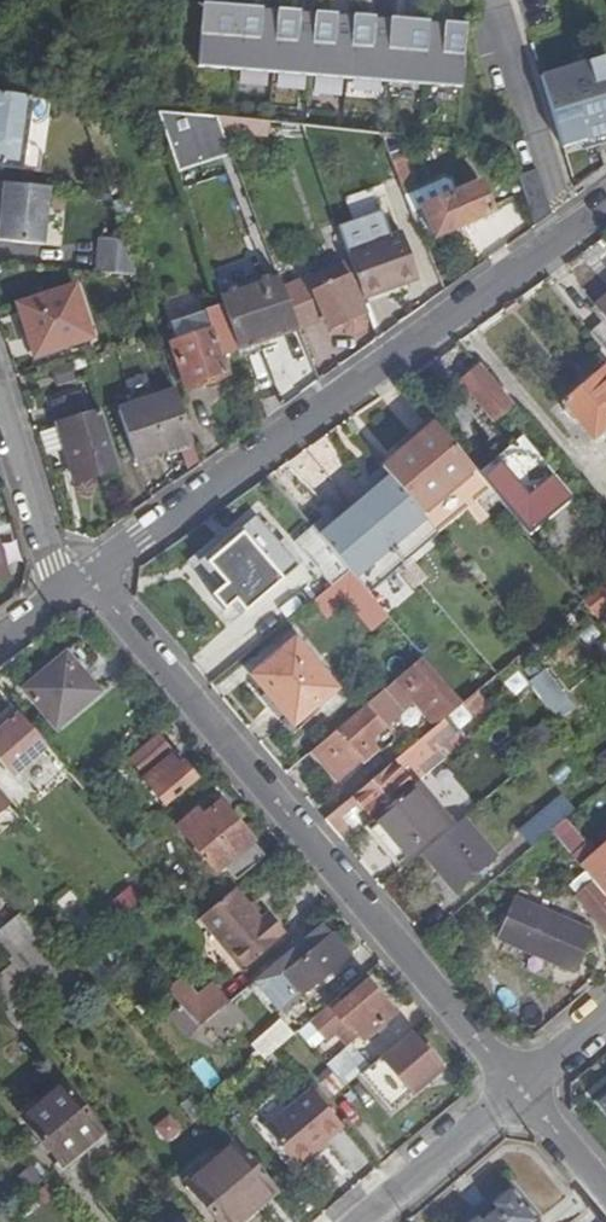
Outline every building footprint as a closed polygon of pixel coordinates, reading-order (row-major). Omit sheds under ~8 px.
[(206,8),(202,70),(465,87),(469,25),(206,8)] [(541,80),(562,149),(585,142),(588,150),(605,144),(605,142),(604,136),(605,136),(605,60),(541,80)] [(26,173),(33,101),(0,97),(0,170),(26,173)] [(220,119),(206,118),(176,115),(160,113),(180,173),(232,153),(225,133),(220,119)] [(267,124),(220,119),(225,133),(266,136),(267,124)] [(401,156),(393,137),(379,135),(403,195),(405,195),(415,191),(402,157),(401,156)] [(413,213),(426,240),(435,236),(436,238),(454,231),(451,226),(462,220),(465,225),(493,213),(480,183),(422,209),(413,213)] [(49,189),(4,184),(2,204),(0,221),(0,240),(44,245),(49,189)] [(376,206),(372,191),(347,197),(351,212),(376,206)] [(422,209),(415,191),(405,195),(413,213),(422,209)] [(451,226),(454,231),(465,225),(462,220),(451,226)] [(401,234),(347,252),(349,259),(362,295),(397,283),(398,286),(417,279),(401,234)] [(95,237),(96,271),(128,270),(128,237),(95,237)] [(349,259),(284,289),(299,328),(300,330),(326,318),(332,330),(344,325),(347,331),(354,335),(366,331),(366,321),(356,299),(362,296),(362,295),(349,259)] [(277,272),(221,294),(224,303),(238,347),(240,351),(299,328),(284,289),(277,272)] [(362,296),(363,298),(398,286),(397,283),(362,295),(362,296)] [(92,337),(77,285),(18,303),(27,333),(30,332),(38,354),(92,337)] [(238,347),(224,303),(169,321),(176,340),(171,342),(186,387),(226,373),(220,355),(238,347)] [(30,332),(27,333),(34,356),(38,354),(30,332)] [(68,365),(51,369),(56,386),(72,381),(68,365)] [(512,407),(477,366),(459,380),(494,421),(512,407)] [(561,405),(564,409),(564,412),(571,420),(574,421),(592,440),(605,428),(605,367),(561,405)] [(86,391),(81,393),(88,414),(93,412),(86,391)] [(93,412),(88,414),(81,393),(53,402),(79,480),(119,468),(101,410),(93,412)] [(192,441),(176,393),(119,411),(135,460),(192,441)] [(395,449),(400,454),(435,424),(430,419),(395,449)] [(473,470),(435,424),(400,454),(382,469),(387,475),(426,520),(438,535),(490,490),(473,470)] [(498,449),(473,470),(490,490),(529,536),(571,500),(542,466),(545,464),(531,448),(526,444),(520,443),(512,444),(506,446),(498,449)] [(426,520),(387,475),(318,534),(358,579),(426,520)] [(244,612),(280,581),(238,532),(202,563),(244,612)] [(4,577),(13,574),(0,533),(0,564),(4,577)] [(383,612),(411,596),(397,570),(369,585),(383,612)] [(584,602),(599,620),(605,614),(605,584),(584,602)] [(335,692),(293,643),(245,683),(292,738),(320,713),(317,708),(335,692)] [(99,691),(66,652),(22,689),(55,728),(99,691)] [(464,705),(425,659),(370,705),(388,728),(401,717),(397,712),(411,700),(415,704),(436,728),(444,721),(464,705)] [(540,673),(526,685),(529,688),(557,722),(571,710),(540,673)] [(479,692),(464,705),(477,720),(493,707),(479,692)] [(397,712),(401,717),(415,704),(411,700),(397,712)] [(370,705),(313,753),(337,782),(360,763),(363,765),(380,751),(372,742),(388,728),(370,705)] [(16,709),(2,721),(6,726),(0,731),(0,761),(13,776),(48,747),(16,709)] [(458,737),(444,721),(436,728),(352,799),(373,822),(415,786),(448,757),(443,750),(458,737)] [(142,775),(172,751),(159,736),(130,760),(142,775)] [(443,750),(448,757),(464,744),(458,737),(443,750)] [(172,775),(179,769),(171,759),(164,765),(172,775)] [(144,782),(166,809),(198,782),(183,765),(179,769),(172,775),(164,765),(144,782)] [(373,822),(360,832),(361,833),(415,787),(415,786),(373,822)] [(415,787),(361,833),(362,835),(369,829),(403,868),(395,874),(397,876),(452,828),(415,787)] [(239,880),(267,857),(222,803),(202,819),(197,814),(180,828),(218,873),(227,866),(239,880)] [(7,807),(0,813),(0,836),(19,821),(7,807)] [(524,835),(534,847),(552,833),(560,826),(549,814),(524,835)] [(453,829),(424,854),(456,892),(496,858),(463,821),(453,829)] [(560,826),(552,833),(573,858),(586,846),(566,821),(560,826)] [(397,876),(398,877),(424,854),(453,829),(452,828),(397,876)] [(596,885),(605,897),(605,847),(582,868),(596,885)] [(596,885),(581,899),(605,929),(605,897),(596,885)] [(236,890),(201,918),(245,970),(279,941),(277,939),(285,932),(270,915),(262,921),(236,890)] [(77,931),(93,921),(75,894),(59,904),(77,931)] [(591,936),(518,902),(501,941),(573,974),(591,936)] [(26,918),(0,939),(0,947),(8,957),(38,932),(26,918)] [(8,957),(15,966),(0,978),(0,995),(12,1009),(16,1006),(45,982),(65,965),(38,932),(8,957)] [(285,973),(303,995),(329,972),(349,956),(332,935),(285,973)] [(329,972),(303,995),(306,1000),(333,977),(329,972)] [(179,976),(165,987),(199,1027),(229,1002),(213,983),(197,996),(179,976)] [(345,1003),(341,997),(327,1009),(310,1023),(321,1036),(325,1041),(337,1031),(350,1046),(360,1038),(363,1040),(393,1014),(369,984),(345,1003)] [(278,1050),(296,1035),(283,1020),(253,1045),(266,1060),(278,1050)] [(321,1036),(310,1023),(299,1033),(309,1046),(321,1036)] [(395,1109),(423,1086),(421,1084),(425,1080),(428,1082),(441,1070),(412,1036),(385,1061),(382,1058),(365,1073),(395,1109)] [(368,1069),(350,1046),(326,1066),(345,1089),(368,1069)] [(202,1056),(189,1066),(208,1090),(221,1081),(202,1056)] [(105,1133),(64,1086),(23,1120),(64,1167),(105,1133)] [(298,1167),(344,1129),(313,1091),(267,1130),(298,1167)] [(199,1121),(211,1111),(208,1108),(196,1094),(185,1104),(199,1121)] [(279,1192),(238,1143),(189,1184),(221,1221),(244,1221),(279,1192)] [(500,1195),(487,1207),(491,1212),(479,1221),(475,1217),(469,1221),(523,1221),(500,1195)]
